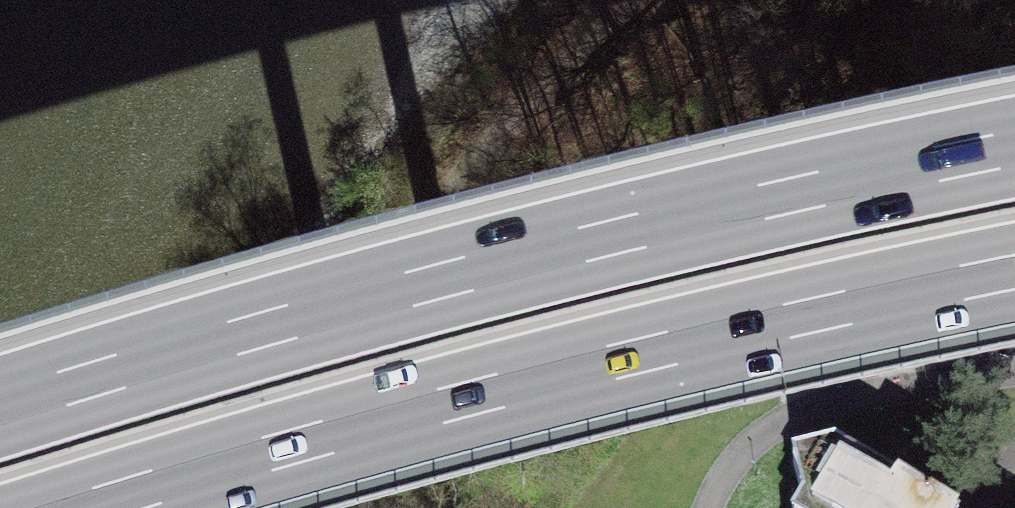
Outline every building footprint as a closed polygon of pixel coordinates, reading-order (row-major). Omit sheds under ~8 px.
[(835,452),(793,463),(803,504),(801,507),(930,507),(835,452)]
